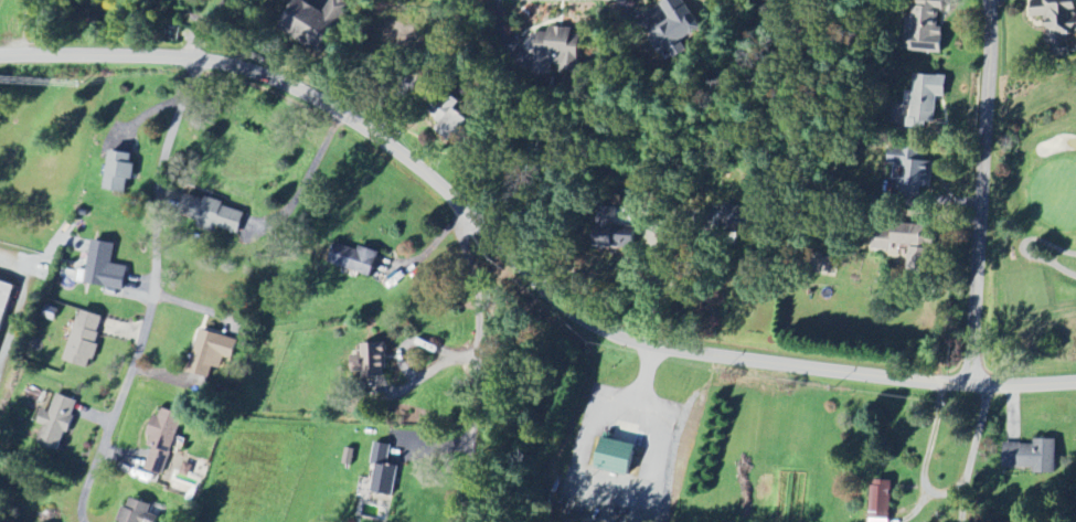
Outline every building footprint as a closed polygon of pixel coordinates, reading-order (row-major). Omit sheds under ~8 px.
[(347,3),(342,0),(332,0),(324,14),(300,0),(294,0),(278,30),(319,53),(347,3)] [(684,0),(669,0),(644,17),(674,60),(689,49),(685,43),(704,29),(684,0)] [(911,52),(942,53),(943,0),(912,0),(911,52)] [(1030,18),(1045,18),(1045,46),(1051,46),(1051,55),(1075,55),(1075,0),(1030,0),(1030,18)] [(580,70),(581,36),(571,35),(572,28),(548,28),(548,35),(536,35),(535,74),(553,75),(554,70),(580,70)] [(946,76),(912,75),(910,129),(934,130),(936,98),(945,98),(946,76)] [(450,143),(469,121),(454,108),(458,103),(445,91),(427,111),(441,123),(435,130),(450,143)] [(930,162),(923,161),(924,153),(891,148),(888,166),(900,168),(896,195),(924,199),(930,162)] [(104,191),(125,193),(127,180),(132,181),(134,165),(130,165),(131,155),(108,152),(104,191)] [(244,212),(184,194),(177,216),(198,223),(196,229),(211,234),(213,228),(237,236),(244,212)] [(634,228),(617,227),(617,209),(597,208),(596,252),(633,253),(634,228)] [(909,271),(932,271),(932,228),(876,228),(876,251),(884,251),(884,245),(909,245),(909,271)] [(84,284),(122,291),(126,267),(111,265),(114,245),(92,241),(84,284)] [(358,246),(355,252),(334,244),(327,262),(369,278),(378,254),(358,246)] [(64,363),(89,369),(103,318),(78,311),(64,363)] [(209,379),(212,368),(220,370),(223,358),(232,360),(237,340),(198,331),(188,374),(209,379)] [(362,379),(389,377),(388,359),(397,359),(396,343),(360,346),(361,355),(350,356),(351,374),(361,373),(362,379)] [(77,402),(55,395),(49,413),(44,412),(33,443),(60,452),(77,402)] [(163,476),(183,417),(161,409),(158,418),(152,416),(145,437),(154,440),(144,470),(163,476)] [(634,445),(601,439),(594,470),(628,477),(634,445)] [(1056,441),(1033,440),(1033,445),(1003,444),(1003,468),(1034,469),(1034,474),(1055,475),(1056,441)] [(392,497),(398,466),(387,464),(390,446),(374,443),(371,465),(376,466),(371,494),(392,497)] [(127,499),(119,521),(156,521),(158,517),(148,514),(151,506),(127,499)]
